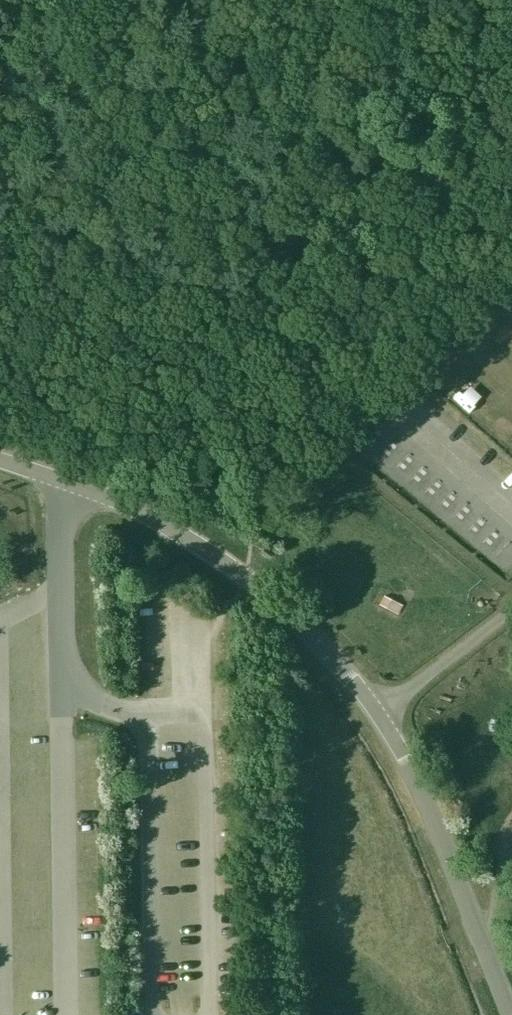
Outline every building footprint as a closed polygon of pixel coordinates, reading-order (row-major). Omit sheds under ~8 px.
[(397,615),(405,605),(387,592),(380,602),(397,615)] [(141,614),(158,612),(157,602),(140,604),(141,614)] [(13,694),(10,710),(24,712),(27,696),(13,694)] [(31,931),(31,942),(50,942),(51,931),(31,931)]
